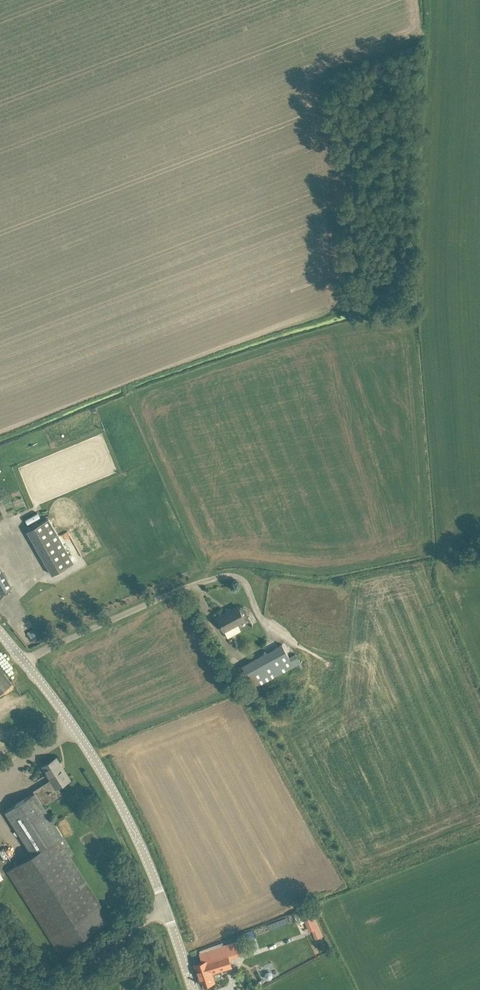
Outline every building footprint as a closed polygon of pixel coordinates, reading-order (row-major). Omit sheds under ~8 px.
[(74,562),(49,518),(28,530),(53,574),(74,562)] [(12,586),(0,564),(0,593),(12,586)] [(237,623),(241,630),(253,624),(249,616),(245,618),(238,605),(217,617),(224,630),(237,623)] [(255,688),(258,693),(304,668),(296,652),(289,656),(282,644),(234,670),(230,664),(226,666),(238,688),(245,684),(249,691),(255,688)] [(313,668),(318,676),(335,666),(331,658),(313,668)] [(12,681),(0,667),(0,692),(12,681)] [(56,787),(71,778),(57,757),(43,765),(51,778),(36,788),(46,804),(61,794),(56,787)] [(6,810),(33,854),(8,870),(59,950),(110,919),(70,855),(74,853),(63,835),(35,791),(6,810)] [(313,930),(317,938),(324,935),(314,915),(304,919),(310,931),(313,930)] [(202,962),(195,964),(202,984),(215,980),(214,980),(222,977),(222,975),(223,973),(222,968),(232,965),(230,959),(243,954),(239,941),(199,953),(202,962)]
